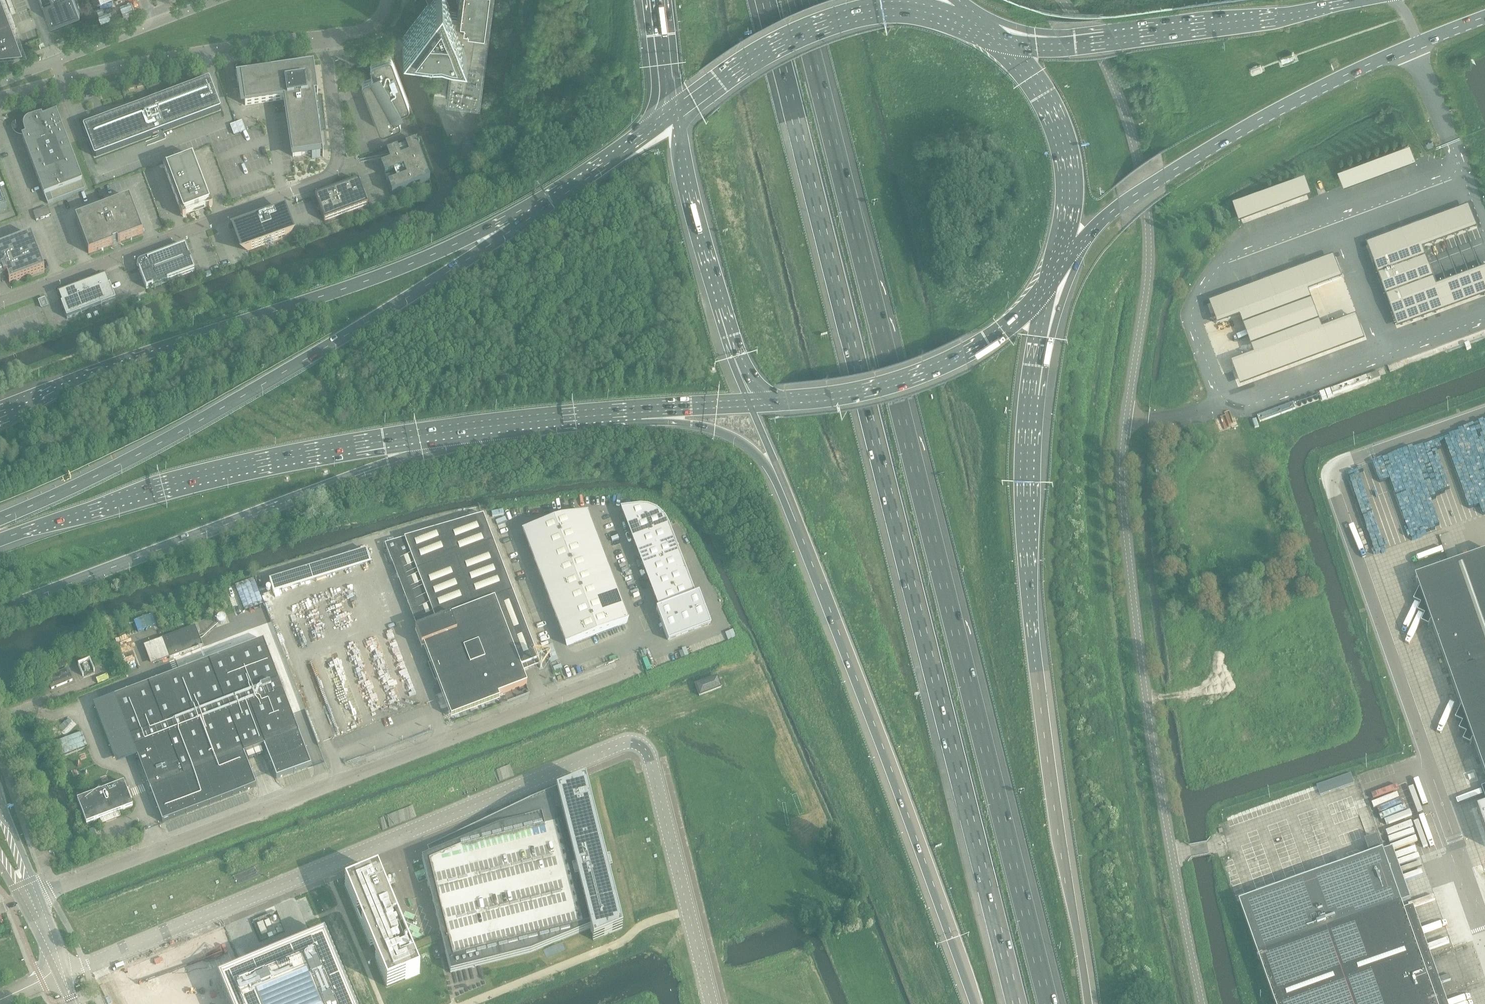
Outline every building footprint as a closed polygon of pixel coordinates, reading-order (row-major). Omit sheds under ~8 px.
[(16,28),(6,0),(0,0),(0,47),(19,45),(15,34),(15,33),(16,33),(16,32),(16,31),(15,31),(15,30),(14,30),(13,30),(13,29),(16,28)] [(51,23),(80,12),(76,0),(42,0),(51,23)] [(402,37),(454,44),(447,98),(478,102),(492,0),(459,0),(457,11),(452,11),(447,0),(429,0),(430,1),(429,2),(429,1),(402,37)] [(371,66),(373,73),(371,77),(364,79),(364,80),(363,80),(363,81),(362,82),(362,83),(362,84),(362,85),(379,129),(379,130),(380,130),(381,131),(382,131),(383,132),(384,131),(398,126),(399,126),(400,125),(400,124),(401,123),(401,122),(401,121),(400,121),(398,114),(400,110),(406,107),(407,107),(408,106),(409,106),(409,105),(409,104),(409,103),(409,102),(392,58),(392,57),(391,57),(391,56),(390,56),(389,56),(389,55),(387,56),(373,61),(372,61),(372,62),(371,62),(371,63),(370,64),(370,65),(371,66)] [(314,65),(236,76),(236,77),(241,76),(243,90),(245,105),(289,99),(290,105),(285,105),(293,157),(308,155),(308,154),(322,152),(323,157),(314,95),(318,95),(314,65)] [(152,102),(153,105),(150,106),(149,99),(147,101),(146,103),(146,106),(141,107),(141,106),(84,127),(85,128),(84,128),(90,144),(94,156),(95,156),(96,157),(152,136),(152,135),(152,134),(159,131),(162,130),(163,131),(163,132),(219,110),(219,109),(220,109),(215,96),(209,81),(208,81),(208,80),(152,101),(152,102)] [(82,182),(56,113),(42,118),(41,116),(28,120),(26,121),(24,124),(23,126),(23,129),(25,136),(22,137),(44,196),(47,204),(84,190),(81,182),(82,182)] [(23,129),(23,126),(20,123),(15,121),(11,125),(11,129),(15,133),(22,137),(25,136),(23,129)] [(242,122),(230,127),(234,137),(246,132),(242,122)] [(474,143),(463,141),(460,161),(471,162),(474,143)] [(420,184),(430,180),(416,142),(386,153),(390,162),(381,166),(392,195),(412,187),(408,178),(416,175),(420,184)] [(1411,143),(1338,170),(1344,186),(1417,160),(1411,143)] [(357,147),(346,151),(349,159),(360,155),(357,147)] [(181,161),(176,163),(163,167),(183,218),(186,217),(185,214),(194,211),(204,207),(208,206),(209,208),(213,207),(193,156),(181,161)] [(358,181),(315,197),(319,208),(324,222),(368,206),(366,202),(363,192),(358,181)] [(1306,182),(1233,209),(1239,226),(1312,199),(1306,182)] [(143,233),(129,198),(76,218),(89,253),(88,253),(88,254),(112,245),(114,244),(113,242),(117,241),(118,242),(119,242),(143,233)] [(48,207),(33,212),(36,221),(51,215),(48,207)] [(283,209),(230,229),(240,254),(295,233),(291,222),(286,209),(286,208),(283,209)] [(1469,208),(1367,247),(1373,263),(1373,262),(1421,244),(1423,248),(1421,248),(1423,253),(1478,232),(1469,208)] [(1,281),(2,282),(1,278),(4,277),(4,278),(7,276),(9,282),(9,283),(45,270),(31,235),(0,247),(0,281),(1,281)] [(1373,263),(1374,267),(1378,276),(1382,288),(1385,297),(1386,298),(1389,307),(1391,311),(1391,310),(1391,311),(1440,293),(1438,290),(1437,290),(1423,253),(1421,248),(1423,248),(1421,244),(1373,262),(1373,263)] [(143,264),(142,266),(142,269),(143,270),(140,271),(140,270),(139,270),(146,289),(194,271),(185,246),(147,260),(148,262),(145,263),(143,264)] [(1334,259),(1209,305),(1218,328),(1240,320),(1254,357),(1232,366),(1241,390),(1366,344),(1357,320),(1323,332),(1309,294),(1343,282),(1334,259)] [(1391,311),(1398,331),(1484,298),(1484,272),(1438,290),(1440,293),(1391,311),(1391,310),(1391,311)] [(62,303),(61,304),(67,319),(116,300),(110,285),(109,286),(106,277),(107,277),(106,276),(57,294),(58,295),(59,295),(62,303)] [(45,299),(39,301),(42,308),(47,306),(45,299)] [(632,508),(621,509),(622,510),(660,609),(656,610),(668,640),(668,642),(711,626),(710,624),(699,594),(695,595),(669,525),(665,519),(659,513),(656,511),(648,508),(640,507),(632,508)] [(553,520),(559,534),(589,523),(586,515),(586,514),(568,517),(561,518),(553,520)] [(538,661),(483,516),(385,545),(391,562),(410,555),(436,622),(415,630),(422,647),(424,646),(433,672),(451,718),(500,699),(498,695),(527,684),(521,668),(538,661)] [(553,520),(523,532),(529,546),(559,534),(553,520)] [(589,523),(559,534),(564,549),(594,537),(589,523)] [(559,534),(529,546),(534,560),(564,549),(559,534)] [(594,537),(564,549),(570,563),(600,552),(594,537)] [(570,563),(564,549),(534,560),(540,574),(570,563)] [(600,552),(570,563),(575,577),(605,566),(600,552)] [(1414,601),(1421,605),(1418,612),(1425,615),(1421,623),(1429,626),(1431,622),(1461,708),(1456,720),(1463,723),(1459,730),(1467,734),(1463,741),(1471,745),(1473,740),(1484,775),(1484,554),(1473,559),(1416,579),(1420,589),(1414,601)] [(570,563),(540,574),(545,589),(575,577),(570,563)] [(605,566),(575,577),(581,591),(611,580),(605,566)] [(575,577),(545,589),(551,603),(581,591),(575,577)] [(611,580),(581,591),(586,606),(616,594),(611,580)] [(586,606),(581,591),(551,603),(556,617),(586,606)] [(616,594),(586,606),(591,620),(621,609),(616,594)] [(591,620),(586,606),(556,617),(561,631),(591,620)] [(621,609),(591,620),(597,634),(627,623),(621,609)] [(597,634),(591,620),(561,631),(567,646),(597,634)] [(195,626),(162,639),(170,659),(202,646),(195,626)] [(263,640),(115,697),(150,790),(162,822),(162,823),(256,787),(245,756),(265,748),(276,779),(311,766),(299,733),(263,640)] [(68,669),(47,678),(52,689),(72,681),(68,669)] [(717,678),(695,686),(699,696),(721,688),(717,678)] [(428,845),(432,855),(422,859),(442,937),(443,944),(451,973),(530,953),(590,928),(593,941),(622,929),(585,780),(428,845)] [(124,783),(77,801),(86,825),(133,807),(124,783)] [(1363,807),(1359,797),(1340,803),(1344,814),(1363,807)] [(1240,903),(1258,956),(1275,1003),(1448,1003),(1414,909),(1404,912),(1403,909),(1402,905),(1411,902),(1393,850),(1384,854),(1384,853),(1383,853),(1378,838),(1377,838),(1369,841),(1365,842),(1370,856),(1370,857),(1240,903)] [(408,946),(378,872),(345,886),(370,947),(375,959),(387,987),(420,974),(411,953),(442,940),(440,933),(408,946)] [(263,922),(257,924),(262,936),(268,934),(265,928),(263,922)] [(116,974),(129,1003),(353,1003),(345,985),(343,980),(333,955),(331,950),(324,934),(296,946),(294,947),(279,953),(274,955),(259,962),(252,964),(234,972),(230,964),(236,961),(232,952),(223,930),(116,974)]
